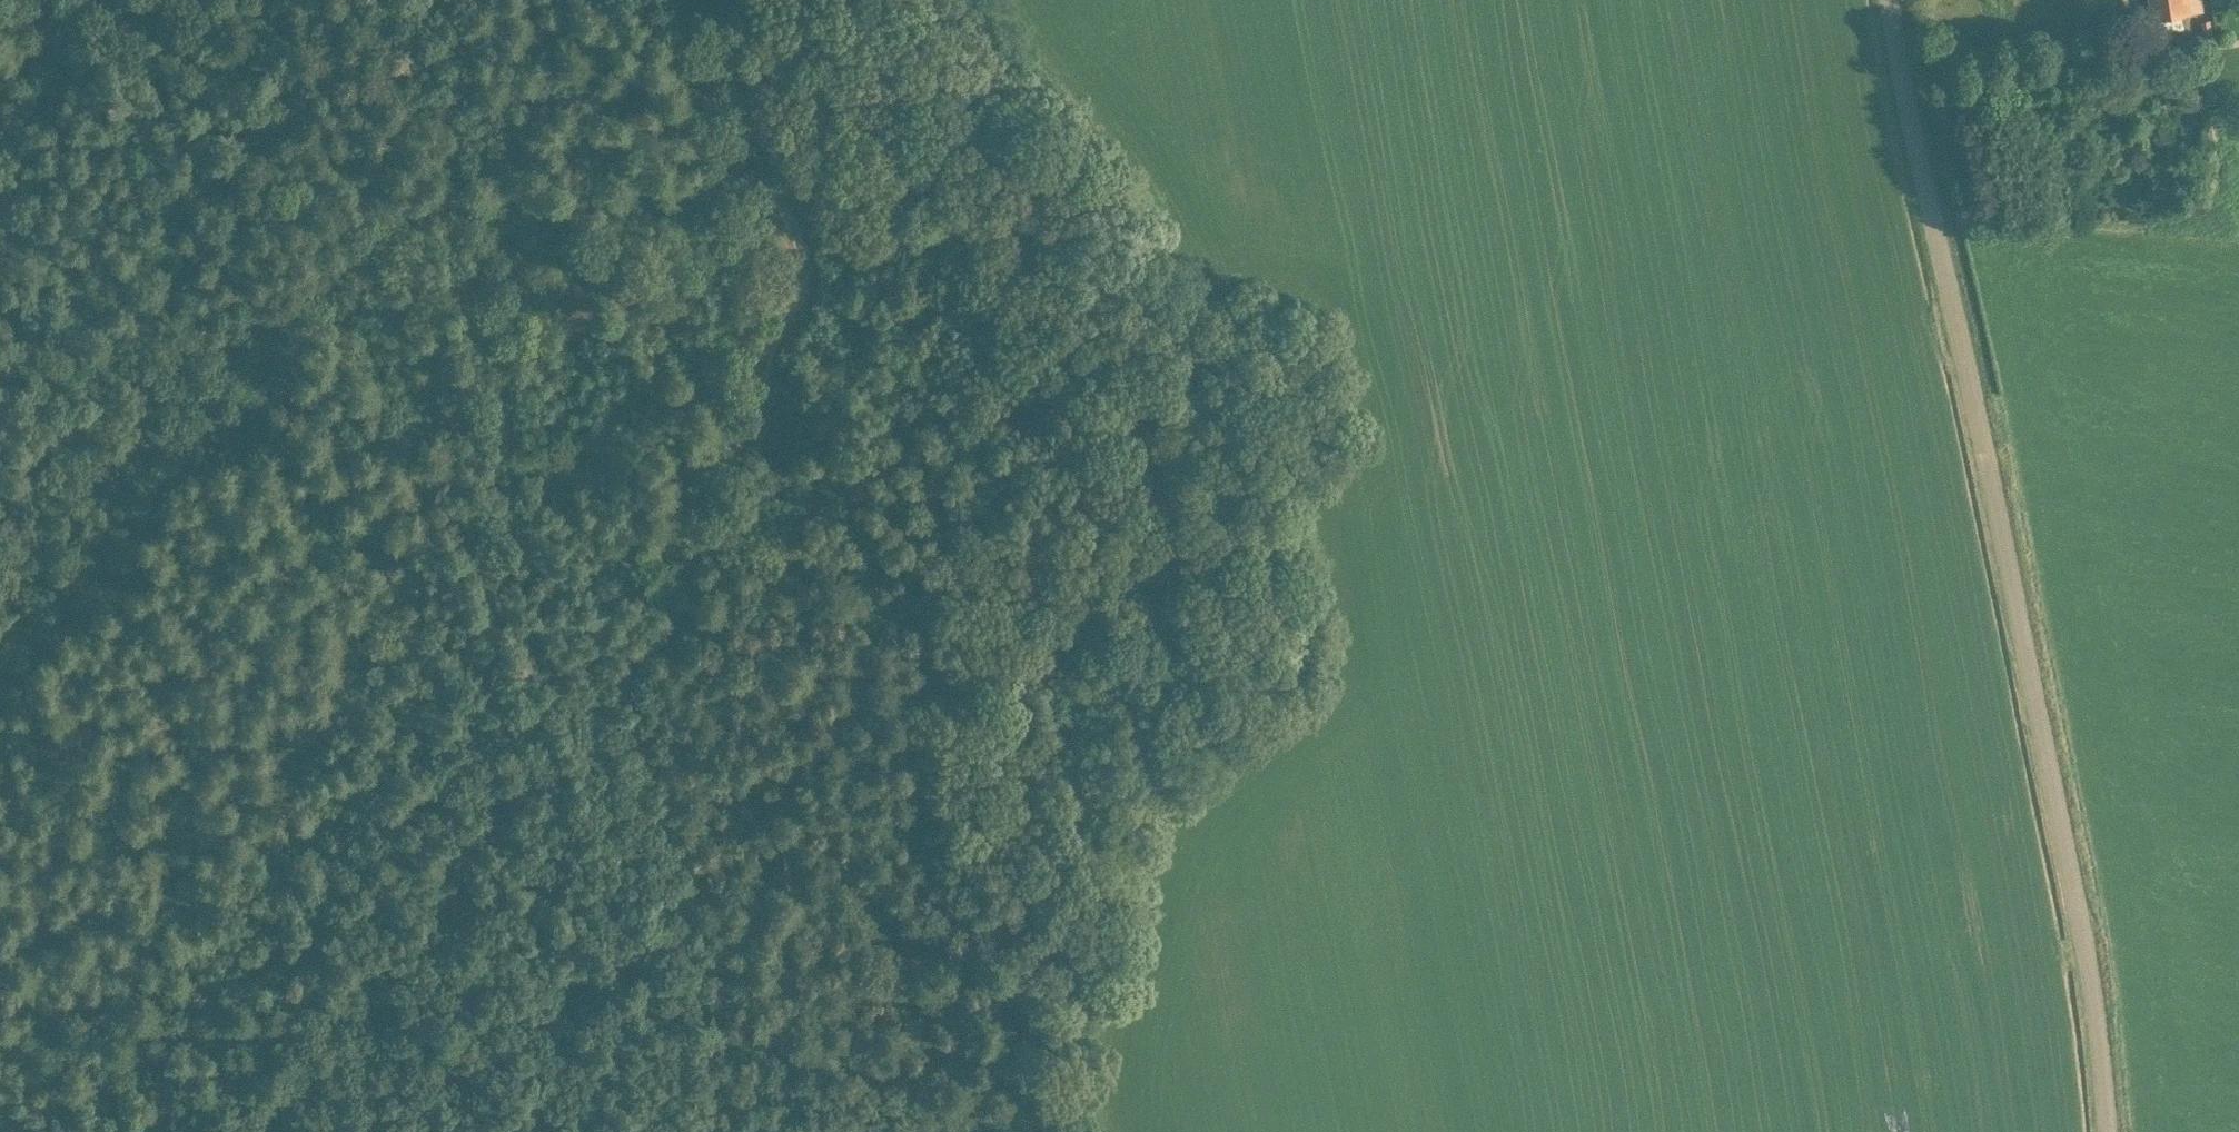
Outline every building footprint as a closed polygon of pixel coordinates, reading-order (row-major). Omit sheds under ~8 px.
[(2180,14),(2203,10),(2202,0),(2150,0),(2154,31),(2182,26),(2180,14)] [(2210,19),(2201,21),(2203,35),(2213,33),(2210,19)] [(2202,57),(2201,71),(2214,72),(2215,58),(2202,57)]
